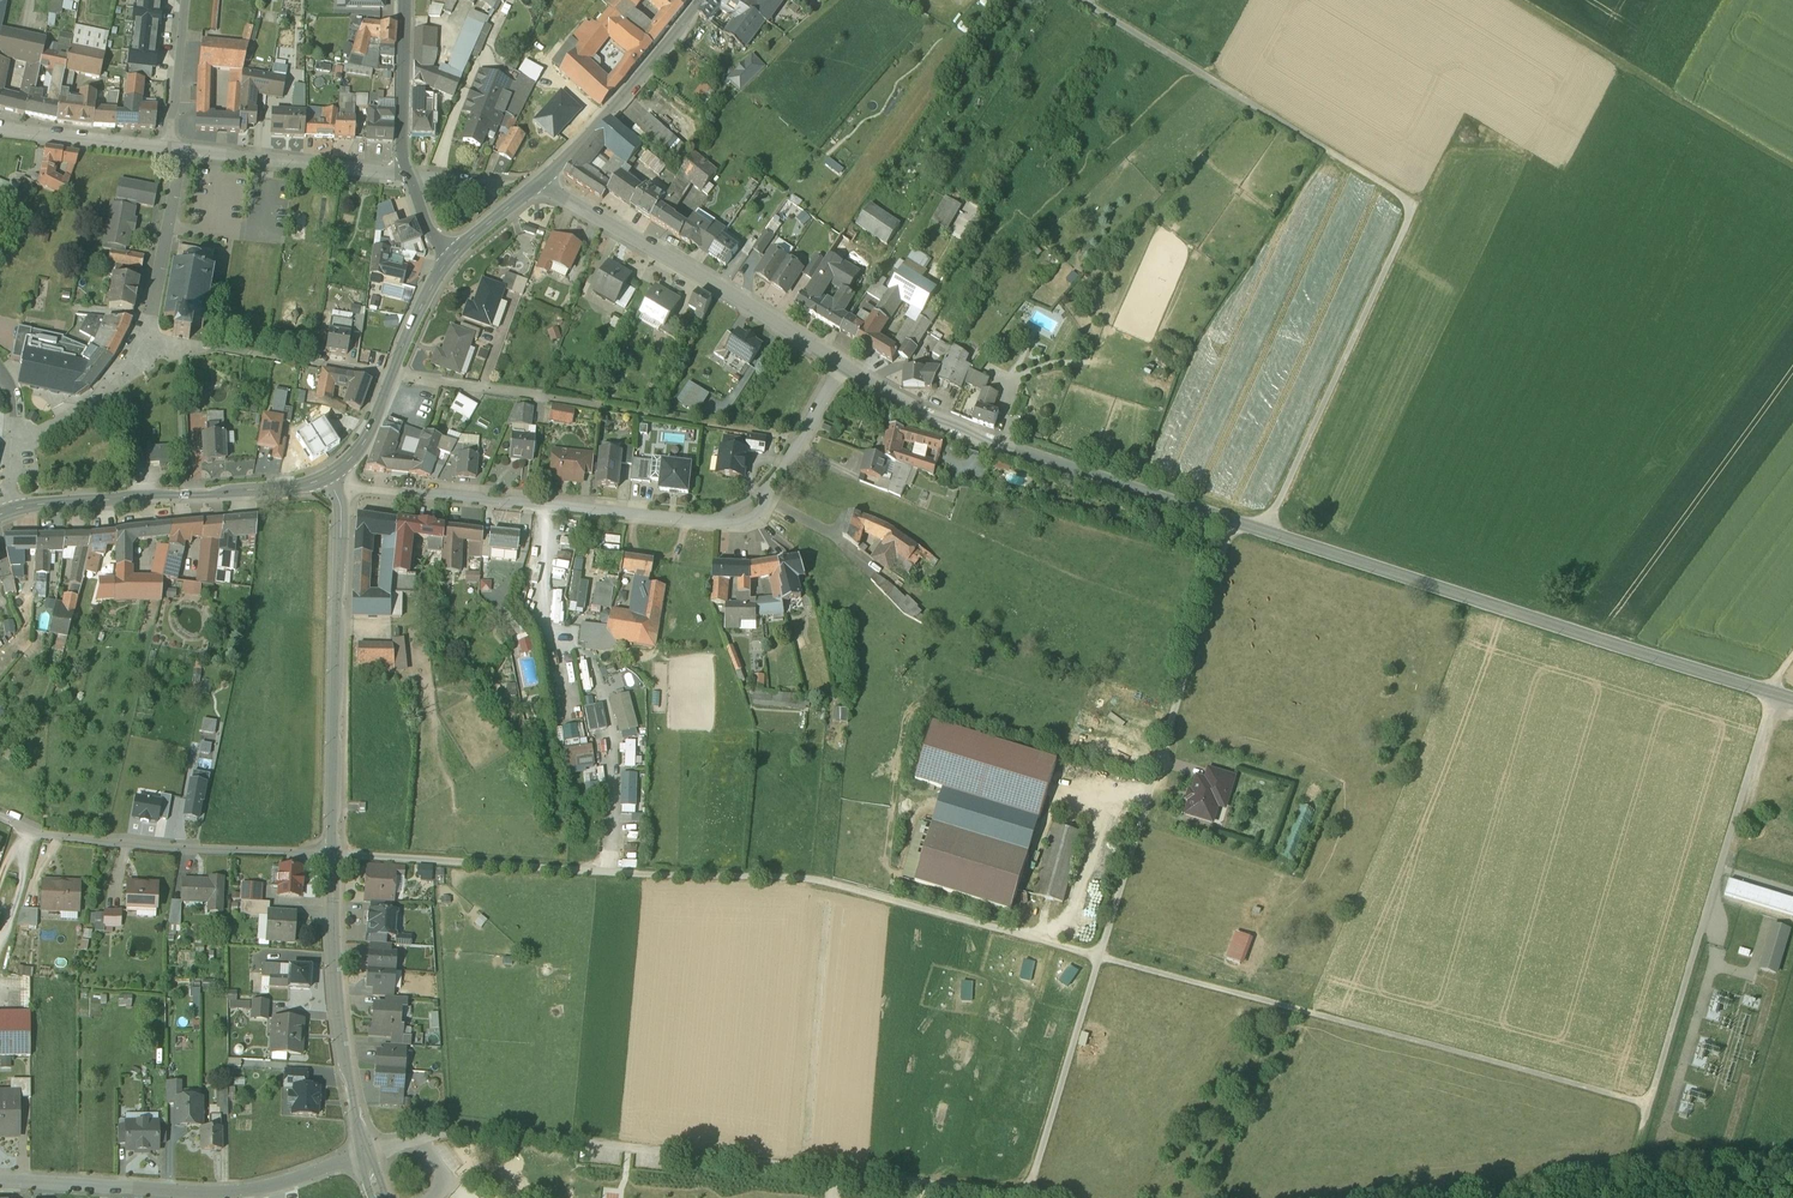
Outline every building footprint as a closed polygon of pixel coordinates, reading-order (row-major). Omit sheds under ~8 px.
[(58,14),(60,0),(51,0),(49,13),(58,14)] [(136,8),(160,10),(161,0),(137,0),(136,8)] [(443,8),(451,12),(456,0),(447,0),(443,8)] [(477,5),(489,13),(496,0),(468,0),(477,5)] [(607,4),(624,19),(625,18),(631,11),(641,0),(610,0),(607,4)] [(652,2),(664,11),(661,14),(664,16),(672,22),(684,8),(674,0),(674,1),(673,0),(654,0),(652,2)] [(708,4),(717,11),(721,6),(735,16),(742,8),(730,0),(711,0),(708,4)] [(742,8),(744,10),(751,0),(730,0),(742,8)] [(751,0),(744,10),(753,15),(754,14),(760,6),(751,0)] [(754,14),(764,21),(767,23),(783,0),(764,0),(760,6),(754,14)] [(431,2),(430,14),(442,14),(442,2),(431,2)] [(717,11),(708,4),(703,10),(712,17),(717,11)] [(477,5),(452,58),(449,69),(441,66),(439,70),(433,87),(446,92),(454,95),(460,78),(472,49),(489,13),(477,5)] [(626,21),(610,7),(596,23),(608,33),(612,36),(625,22),(626,21)] [(133,23),(135,23),(158,25),(159,25),(161,10),(160,10),(136,8),(135,8),(133,23)] [(742,8),(735,16),(739,19),(725,36),(743,49),(764,21),(754,14),(753,15),(744,10),(742,8)] [(712,17),(703,10),(699,14),(708,21),(712,17)] [(652,29),(631,11),(625,18),(654,45),(666,29),(658,22),(652,29)] [(664,16),(658,22),(666,29),(672,22),(664,16)] [(586,20),(572,37),(580,44),(576,49),(587,59),(605,36),(594,26),(586,20)] [(396,24),(363,21),(359,31),(370,33),(380,34),(379,43),(395,44),(395,36),(396,36),(396,34),(395,34),(396,24)] [(645,39),(625,22),(612,36),(631,53),(629,55),(639,63),(653,46),(645,39)] [(135,23),(133,36),(157,39),(158,25),(135,23)] [(608,33),(596,23),(594,26),(605,36),(608,33)] [(251,42),(254,25),(246,24),(242,40),(251,42)] [(105,31),(76,25),(71,47),(83,50),(101,54),(105,31)] [(435,27),(415,27),(413,80),(433,87),(439,70),(432,67),(436,57),(436,47),(434,47),(435,27)] [(1,29),(0,33),(0,59),(3,60),(4,56),(14,58),(19,32),(1,29)] [(370,33),(360,31),(353,51),(364,51),(370,33)] [(46,37),(19,32),(14,58),(28,61),(40,64),(43,51),(46,37)] [(372,68),(380,69),(381,62),(379,62),(380,54),(394,55),(395,44),(379,43),(380,34),(370,33),(364,51),(374,53),(372,68)] [(133,36),(131,49),(155,52),(157,39),(133,36)] [(572,37),(554,60),(562,67),(576,49),(580,44),(572,37)] [(486,41),(479,38),(474,50),(482,53),(486,41)] [(248,45),(201,41),(199,66),(212,67),(232,69),(242,70),(248,45)] [(56,54),(46,52),(43,67),(54,69),(64,71),(65,71),(65,69),(70,47),(58,45),(56,54)] [(71,47),(70,47),(65,69),(74,70),(100,76),(105,55),(101,54),(83,50),(71,47)] [(152,67),(155,67),(157,52),(155,52),(131,49),(130,49),(129,64),(131,64),(152,67)] [(587,59),(576,49),(562,67),(602,105),(618,87),(610,79),(587,59)] [(353,51),(352,51),(347,64),(372,68),(374,53),(364,51),(353,51)] [(639,63),(629,55),(625,60),(634,68),(639,63)] [(753,56),(727,81),(741,94),(766,69),(753,56)] [(634,68),(625,60),(618,68),(628,76),(634,68)] [(40,64),(28,61),(25,73),(38,76),(40,66),(40,64)] [(285,64),(273,62),(271,75),(284,77),(285,64)] [(394,64),(381,62),(380,69),(394,71),(394,64)] [(152,67),(131,64),(130,75),(151,78),(152,67)] [(347,64),(345,70),(371,75),(372,68),(347,64)] [(337,65),(335,77),(342,78),(343,66),(337,65)] [(521,74),(504,65),(499,75),(489,71),(488,73),(516,84),(521,74)] [(212,67),(199,66),(197,83),(198,83),(209,84),(211,82),(212,67)] [(618,68),(610,79),(618,87),(628,76),(618,68)] [(54,69),(48,97),(41,96),(41,101),(34,100),(35,91),(35,90),(30,89),(25,113),(56,120),(58,106),(58,105),(61,82),(64,71),(54,69)] [(64,71),(61,82),(58,105),(58,106),(56,120),(63,120),(67,99),(68,90),(70,89),(74,70),(65,69),(65,71),(64,71)] [(242,70),(232,69),(228,118),(227,130),(238,131),(239,109),(240,89),(242,70)] [(260,73),(242,70),(240,89),(256,91),(258,91),(260,73)] [(488,73),(480,70),(476,79),(509,94),(511,93),(516,84),(488,73)] [(38,76),(25,73),(18,98),(15,97),(12,110),(25,113),(30,89),(35,90),(35,89),(36,82),(38,76)] [(269,74),(260,73),(258,91),(267,93),(269,74)] [(284,77),(269,74),(267,93),(282,95),(284,77)] [(534,81),(521,74),(516,84),(511,93),(509,94),(508,98),(514,101),(521,105),(534,81)] [(142,79),(128,78),(126,92),(134,93),(133,98),(141,99),(142,79)] [(509,94),(476,79),(471,90),(471,91),(493,99),(486,117),(499,122),(508,98),(509,94)] [(433,87),(413,80),(412,131),(413,131),(414,133),(420,133),(422,132),(431,132),(431,124),(435,124),(435,114),(431,114),(430,113),(429,113),(429,110),(432,110),(432,100),(423,100),(423,94),(432,94),(432,88),(433,87)] [(305,83),(296,82),(292,111),(305,113),(305,83)] [(214,112),(209,112),(209,84),(198,83),(198,87),(197,101),(197,116),(196,116),(196,129),(227,130),(228,118),(214,117),(214,112)] [(704,84),(694,95),(702,102),(712,91),(704,84)] [(337,111),(337,114),(355,115),(356,105),(369,106),(370,92),(349,92),(349,86),(341,86),(337,111)] [(256,91),(240,89),(239,109),(254,110),(256,91)] [(370,92),(369,106),(378,106),(379,97),(384,97),(384,89),(377,89),(376,92),(370,92)] [(106,108),(116,108),(119,92),(109,90),(106,108)] [(95,94),(80,91),(79,101),(76,103),(73,122),(93,124),(94,107),(95,94)] [(493,99),(471,91),(464,108),(472,112),(469,121),(480,125),(486,117),(493,99)] [(542,119),(539,122),(548,130),(551,127),(556,132),(579,107),(561,91),(539,116),(542,119)] [(454,95),(446,92),(443,101),(451,103),(454,95)] [(15,97),(6,95),(4,108),(12,110),(15,97)] [(709,95),(700,106),(707,112),(716,102),(709,95)] [(133,98),(126,97),(124,112),(116,112),(115,125),(138,126),(140,106),(141,99),(133,98)] [(514,101),(508,98),(499,122),(495,131),(498,132),(501,124),(506,112),(508,113),(514,101)] [(79,101),(67,99),(63,120),(73,122),(76,103),(79,101)] [(521,105),(514,101),(508,113),(515,118),(521,105)] [(140,106),(138,126),(155,127),(157,107),(140,106)] [(307,106),(304,122),(316,123),(316,122),(322,122),(323,115),(326,116),(327,109),(307,106)] [(378,106),(369,106),(366,137),(368,137),(370,139),(374,139),(376,137),(393,138),(393,123),(379,122),(380,115),(394,116),(395,107),(378,106)] [(94,107),(93,124),(115,125),(116,112),(116,108),(106,108),(94,107)] [(254,110),(239,109),(238,131),(241,131),(246,129),(246,121),(255,121),(256,110),(254,110)] [(322,122),(316,122),(316,123),(315,135),(334,136),(337,114),(337,111),(327,109),(326,116),(323,115),(322,122)] [(292,111),(272,110),(272,132),(304,135),(304,122),(305,113),(292,111)] [(508,113),(506,112),(501,124),(511,130),(512,127),(511,127),(514,122),(513,121),(515,118),(508,113)] [(355,115),(337,114),(334,136),(354,136),(355,115)] [(673,137),(648,114),(637,126),(662,149),(673,137)] [(480,125),(469,121),(462,138),(480,144),(486,128),(495,131),(499,122),(486,117),(480,125)] [(643,147),(611,119),(596,136),(621,157),(629,164),(643,147)] [(316,123),(304,122),(304,135),(315,135),(316,123)] [(524,134),(512,127),(511,130),(499,152),(511,157),(524,134)] [(596,136),(590,143),(601,152),(607,145),(596,136)] [(590,143),(565,174),(584,189),(593,179),(584,172),(601,152),(590,143)] [(63,147),(46,145),(41,168),(52,170),(54,158),(60,159),(63,147)] [(71,149),(63,147),(60,159),(69,160),(71,149)] [(79,150),(71,149),(69,160),(71,160),(69,167),(73,168),(79,150)] [(659,176),(667,166),(647,152),(640,162),(659,176)] [(717,175),(693,156),(681,176),(703,193),(717,175)] [(600,184),(593,194),(603,200),(608,192),(626,169),(629,164),(621,157),(600,184)] [(814,158),(809,163),(814,167),(818,162),(814,158)] [(826,161),(822,166),(837,178),(842,172),(826,161)] [(52,170),(41,168),(39,181),(49,186),(54,174),(52,170)] [(626,169),(608,192),(631,208),(644,191),(643,190),(626,178),(630,171),(626,169)] [(64,178),(54,174),(49,186),(64,193),(69,180),(64,178)] [(11,196),(18,182),(11,178),(10,181),(0,177),(0,190),(11,196)] [(157,186),(120,179),(116,198),(117,198),(116,202),(112,201),(103,247),(111,248),(124,250),(125,246),(127,246),(130,229),(135,230),(137,219),(133,218),(136,202),(153,205),(157,186)] [(593,179),(584,189),(593,194),(600,184),(593,179)] [(687,191),(677,182),(669,194),(680,201),(687,191)] [(647,186),(643,190),(644,191),(631,208),(651,222),(666,199),(647,186)] [(2,191),(0,195),(0,203),(5,206),(11,196),(2,191)] [(676,218),(671,215),(680,201),(669,194),(666,199),(651,222),(680,240),(681,240),(688,228),(675,220),(676,218)] [(379,204),(375,239),(382,240),(383,231),(394,226),(402,223),(394,199),(379,204)] [(901,228),(871,208),(857,228),(887,248),(901,228)] [(402,223),(394,226),(400,242),(401,245),(402,244),(420,238),(414,219),(402,223)] [(688,228),(681,240),(691,246),(692,245),(699,250),(713,231),(711,230),(694,219),(688,228)] [(537,227),(527,223),(525,230),(535,234),(537,227)] [(713,231),(699,250),(709,257),(722,238),(723,238),(726,233),(715,225),(711,230),(713,231)] [(931,227),(922,241),(928,244),(936,230),(931,227)] [(553,234),(537,268),(546,272),(551,263),(552,260),(551,259),(561,237),(553,234)] [(765,234),(753,251),(762,257),(774,240),(765,234)] [(579,246),(561,237),(551,259),(552,260),(551,263),(568,271),(579,246)] [(722,238),(709,257),(726,269),(739,251),(722,238)] [(393,242),(375,239),(374,245),(389,248),(392,249),(393,242)] [(400,242),(393,241),(393,242),(392,249),(401,250),(402,244),(401,245),(400,242)] [(214,250),(179,243),(175,265),(173,264),(163,319),(175,321),(173,335),(189,337),(191,324),(203,326),(212,271),(210,271),(214,250)] [(756,246),(751,243),(746,249),(751,253),(755,248),(756,246)] [(389,248),(374,245),(373,253),(388,256),(389,248)] [(124,250),(111,248),(109,258),(142,264),(144,254),(124,250)] [(401,250),(392,249),(390,253),(404,257),(405,251),(401,250)] [(746,249),(738,261),(734,259),(727,268),(737,274),(751,253),(746,249)] [(388,256),(373,253),(370,272),(399,279),(401,268),(386,264),(388,256)] [(773,254),(758,276),(772,285),(788,261),(779,256),(778,258),(773,254)] [(821,270),(823,271),(810,289),(824,297),(831,286),(842,265),(841,264),(830,257),(825,265),(821,270)] [(817,258),(805,277),(813,283),(821,270),(825,265),(817,258)] [(1050,259),(1034,279),(1043,285),(1059,266),(1050,259)] [(788,261),(772,285),(787,295),(802,272),(796,268),(797,267),(788,261)] [(631,276),(610,263),(597,284),(619,297),(631,276)] [(859,276),(842,265),(831,286),(844,294),(847,295),(859,276)] [(937,293),(902,271),(889,292),(891,292),(903,299),(924,313),(930,303),(937,293)] [(517,276),(506,272),(501,286),(504,287),(503,288),(512,291),(517,276)] [(139,279),(114,274),(107,305),(133,310),(136,298),(137,292),(139,279)] [(528,279),(517,276),(512,291),(522,294),(528,279)] [(483,280),(474,304),(469,303),(464,316),(489,325),(490,324),(489,323),(496,305),(497,306),(503,288),(504,287),(501,286),(483,280)] [(875,287),(870,297),(881,303),(886,293),(875,287)] [(665,293),(657,288),(642,315),(643,315),(644,313),(663,324),(661,326),(665,328),(672,317),(680,302),(679,301),(678,303),(664,295),(665,293)] [(810,289),(808,292),(807,292),(796,307),(811,316),(811,317),(817,321),(818,320),(841,334),(849,320),(844,317),(855,300),(847,295),(844,294),(835,307),(823,300),(824,297),(810,289)] [(891,292),(876,316),(887,323),(903,299),(891,292)] [(712,301),(699,293),(690,309),(698,314),(696,316),(700,318),(704,321),(712,301)] [(345,303),(336,301),(334,308),(333,316),(351,319),(353,312),(354,304),(345,303)] [(936,317),(926,311),(924,313),(920,320),(921,321),(922,321),(930,326),(936,317)] [(89,313),(79,329),(95,337),(92,346),(112,356),(113,357),(128,329),(132,319),(89,313)] [(356,313),(354,329),(363,330),(365,314),(356,313)] [(876,316),(865,331),(864,331),(857,343),(873,353),(879,342),(876,340),(887,323),(876,316)] [(332,317),(331,317),(330,329),(329,329),(326,349),(347,352),(350,332),(339,330),(341,318),(339,318),(332,317)] [(684,323),(672,317),(665,328),(661,326),(659,330),(676,340),(684,323)] [(865,330),(849,320),(841,334),(857,343),(864,331),(865,330)] [(922,321),(921,321),(917,328),(916,329),(925,335),(930,326),(922,321)] [(480,329),(461,322),(459,329),(472,334),(471,337),(477,339),(480,329)] [(891,350),(886,348),(881,357),(892,364),(898,356),(899,357),(916,329),(917,328),(909,323),(892,351),(891,350)] [(112,356),(92,346),(91,347),(52,332),(18,324),(11,355),(23,359),(18,381),(79,395),(89,386),(101,370),(112,356)] [(459,329),(452,327),(443,351),(438,350),(433,363),(457,372),(464,354),(465,354),(471,337),(472,334),(459,329)] [(556,327),(547,330),(552,340),(560,336),(556,327)] [(916,329),(899,357),(908,362),(925,335),(916,329)] [(748,337),(747,339),(740,334),(736,340),(727,352),(730,354),(749,367),(762,348),(754,343),(755,342),(748,337)] [(728,335),(714,356),(724,363),(730,354),(727,352),(736,340),(728,335)] [(887,347),(879,342),(873,353),(881,357),(886,348),(887,347)] [(953,351),(940,343),(933,355),(946,363),(953,351)] [(954,348),(953,351),(946,363),(936,381),(961,392),(965,384),(970,373),(972,369),(961,363),(965,356),(954,348)] [(770,358),(762,369),(768,373),(776,362),(770,358)] [(336,370),(323,367),(317,399),(330,402),(334,381),(336,370)] [(371,379),(355,373),(336,370),(334,381),(352,386),(347,402),(347,403),(360,408),(371,379)] [(939,372),(904,370),(903,387),(925,388),(931,388),(934,385),(936,381),(939,373),(939,372)] [(989,381),(970,373),(965,384),(984,392),(984,391),(989,381)] [(276,386),(271,416),(281,417),(291,418),(293,407),(285,405),(288,388),(276,386)] [(695,386),(684,404),(698,413),(709,395),(695,386)] [(306,390),(296,389),(295,399),(305,401),(306,390)] [(997,395),(984,391),(984,392),(981,399),(994,403),(997,395)] [(476,404),(458,393),(449,408),(467,419),(476,404)] [(347,402),(333,397),(331,406),(344,411),(347,403),(347,402)] [(994,403),(981,399),(978,407),(976,414),(973,424),(994,430),(999,415),(991,412),(994,403)] [(1017,405),(1013,416),(1021,419),(1025,408),(1017,405)] [(532,407),(516,406),(507,424),(529,427),(532,407)] [(574,410),(550,406),(548,419),(571,423),(574,410)] [(208,410),(208,421),(219,420),(219,410),(208,410)] [(976,414),(965,410),(962,419),(973,424),(976,414)] [(271,416),(263,414),(258,442),(275,445),(276,446),(278,436),(281,417),(271,416)] [(324,417),(310,425),(326,450),(339,441),(324,417)] [(219,420),(208,421),(209,431),(204,431),(204,443),(201,443),(201,448),(205,448),(205,457),(206,457),(209,460),(212,460),(215,457),(226,456),(225,430),(224,430),(220,430),(219,423),(219,420)] [(403,425),(389,421),(385,431),(399,435),(401,430),(403,425)] [(310,425),(296,434),(312,458),(326,450),(310,425)] [(423,432),(403,425),(401,430),(421,436),(423,432)] [(908,432),(889,427),(882,460),(887,461),(896,464),(899,455),(902,442),(905,443),(908,432)] [(385,431),(381,429),(377,439),(395,444),(394,446),(395,446),(399,435),(385,431)] [(444,437),(423,431),(423,432),(421,436),(416,451),(436,458),(439,451),(443,438),(444,437)] [(930,438),(908,432),(905,443),(926,449),(930,438)] [(534,437),(512,434),(510,459),(532,461),(534,437)] [(766,438),(749,435),(748,442),(725,439),(724,448),(747,451),(747,452),(763,455),(766,438)] [(286,438),(278,436),(276,446),(275,445),(274,455),(282,456),(286,438)] [(456,443),(443,438),(439,451),(450,454),(456,443)] [(943,441),(930,438),(926,449),(939,452),(943,441)] [(395,444),(377,439),(366,467),(385,470),(385,469),(410,472),(413,461),(413,460),(391,456),(394,446),(395,444)] [(168,443),(147,444),(148,460),(160,460),(160,462),(166,462),(166,459),(169,459),(168,443)] [(477,446),(464,444),(463,454),(476,455),(477,446)] [(622,446),(603,444),(602,450),(621,452),(622,446)] [(395,446),(394,446),(391,456),(413,460),(413,461),(433,466),(441,469),(446,460),(442,459),(442,461),(435,459),(436,458),(416,451),(416,453),(395,446)] [(634,447),(622,446),(621,452),(622,452),(621,463),(633,465),(633,459),(634,447)] [(724,448),(722,448),(719,465),(721,465),(719,474),(743,477),(747,452),(747,451),(724,448)] [(621,452),(602,450),(600,463),(620,465),(621,463),(622,452),(621,452)] [(594,454),(583,452),(583,456),(585,456),(583,472),(592,473),(594,454)] [(463,454),(459,453),(457,475),(476,476),(478,455),(476,455),(463,454)] [(568,455),(568,458),(552,456),(550,478),(572,479),(574,482),(578,482),(580,480),(583,480),(583,472),(585,456),(583,456),(568,455)] [(882,460),(867,455),(861,475),(881,480),(887,461),(882,460)] [(935,465),(899,455),(896,464),(912,469),(913,470),(931,476),(935,465)] [(652,461),(633,459),(633,465),(631,481),(650,483),(652,461)] [(433,466),(413,461),(410,472),(409,473),(430,476),(433,466)] [(691,465),(663,462),(660,490),(688,493),(691,465)] [(620,465),(600,463),(598,484),(618,487),(620,465)] [(912,469),(896,464),(890,484),(905,488),(913,470),(912,469)] [(1011,473),(995,467),(993,475),(999,478),(1000,475),(1008,478),(1011,473)] [(905,488),(890,484),(888,493),(901,499),(905,488)] [(929,496),(922,494),(920,500),(926,502),(929,496)] [(387,517),(356,513),(354,552),(369,553),(371,528),(376,529),(376,532),(385,533),(387,517)] [(860,516),(850,513),(843,538),(852,545),(855,536),(859,537),(861,531),(878,536),(882,525),(874,520),(860,516)] [(257,514),(224,517),(221,535),(220,538),(219,547),(230,548),(232,533),(256,532),(257,514)] [(224,517),(213,518),(212,537),(220,538),(221,535),(224,517)] [(397,519),(387,517),(385,533),(395,534),(397,519)] [(213,518),(203,519),(201,537),(204,537),(204,536),(212,537),(213,518)] [(203,519),(172,522),(170,536),(171,536),(170,542),(183,545),(184,539),(191,540),(192,536),(201,537),(203,519)] [(431,524),(397,519),(395,534),(396,534),(394,559),(407,560),(409,539),(411,539),(412,533),(429,536),(431,524)] [(172,522),(155,523),(156,536),(170,536),(172,522)] [(155,523),(146,524),(148,537),(156,536),(155,523)] [(146,524),(116,527),(117,541),(136,537),(148,537),(146,524)] [(443,526),(431,524),(429,536),(442,538),(443,526)] [(893,531),(887,527),(882,525),(878,536),(886,541),(893,531)] [(460,527),(443,526),(442,538),(443,538),(442,552),(442,555),(459,555),(460,538),(460,527)] [(116,527),(92,529),(88,543),(89,543),(85,564),(96,566),(102,542),(117,541),(116,527)] [(469,528),(460,527),(460,538),(469,540),(469,528)] [(482,530),(469,528),(469,540),(482,542),(482,535),(482,530)] [(92,529),(65,530),(64,540),(70,541),(78,541),(75,561),(76,561),(75,569),(83,571),(85,564),(89,543),(88,543),(92,529)] [(37,530),(4,531),(7,544),(9,552),(23,552),(23,544),(36,544),(37,530)] [(63,530),(37,530),(36,544),(35,569),(47,569),(48,547),(63,547),(64,532),(63,530)] [(519,534),(490,531),(489,536),(488,548),(490,548),(517,551),(519,534)] [(919,548),(893,531),(886,541),(883,546),(908,563),(919,548)] [(385,533),(380,582),(380,591),(389,592),(390,592),(392,572),(394,559),(396,534),(395,534),(385,533)] [(489,536),(482,535),(482,542),(481,556),(489,557),(490,548),(488,548),(489,536)] [(212,537),(204,536),(204,537),(199,581),(213,583),(213,581),(215,581),(219,547),(220,538),(212,537)] [(442,538),(429,536),(428,550),(442,552),(443,538),(442,538)] [(861,540),(859,537),(855,536),(852,545),(858,549),(861,540)] [(136,537),(117,541),(117,576),(131,576),(132,544),(136,537)] [(571,550),(571,541),(559,542),(559,550),(571,550)] [(170,542),(162,577),(176,578),(183,545),(170,542)] [(908,563),(883,546),(874,560),(890,572),(896,563),(904,569),(908,563)] [(161,547),(157,564),(163,565),(167,548),(161,547)] [(230,548),(219,547),(215,581),(229,583),(233,549),(230,548)] [(22,588),(23,552),(9,552),(13,573),(16,588),(22,588)] [(369,553),(354,552),(352,591),(366,591),(369,553)] [(622,556),(593,552),(590,572),(606,574),(618,576),(619,576),(620,571),(622,556)] [(933,557),(926,552),(922,559),(928,564),(933,557)] [(459,555),(442,555),(442,572),(458,571),(459,555)] [(652,560),(622,556),(620,571),(637,574),(634,595),(645,597),(647,583),(649,576),(650,576),(652,560)] [(800,557),(778,560),(780,572),(779,572),(781,579),(779,579),(782,591),(781,592),(781,599),(782,603),(801,598),(797,580),(799,577),(805,576),(800,557)] [(407,560),(394,559),(392,572),(405,572),(407,560)] [(778,560),(750,565),(750,579),(770,576),(775,598),(775,600),(781,599),(781,592),(782,591),(779,579),(781,579),(779,572),(780,572),(778,560)] [(739,564),(714,563),(713,579),(727,580),(729,580),(729,578),(739,579),(739,564)] [(96,566),(85,564),(83,571),(83,574),(84,574),(94,574),(96,566)] [(750,565),(739,564),(739,579),(738,604),(739,605),(740,620),(757,620),(757,616),(757,600),(756,600),(750,600),(750,585),(751,580),(750,580),(750,579),(750,565)] [(47,569),(35,569),(35,577),(46,578),(47,569)] [(83,571),(75,569),(73,579),(81,581),(84,574),(83,574),(83,571)] [(467,570),(466,580),(481,581),(481,571),(467,570)] [(405,572),(392,572),(390,592),(401,592),(410,593),(412,573),(405,572)] [(94,574),(84,574),(81,581),(78,592),(77,596),(78,596),(85,596),(89,596),(98,596),(103,596),(114,597),(116,576),(94,574)] [(604,585),(596,584),(593,603),(609,606),(612,587),(616,587),(618,576),(606,574),(604,585)] [(117,576),(116,576),(114,597),(126,597),(160,597),(162,577),(162,575),(141,576),(131,576),(117,576)] [(5,580),(11,595),(17,593),(8,576),(0,577),(0,581),(5,580)] [(894,589),(880,578),(875,585),(887,596),(894,589)] [(727,580),(713,579),(711,602),(726,603),(727,580)] [(645,597),(634,595),(630,613),(658,617),(663,586),(647,583),(645,597)] [(197,595),(197,587),(194,586),(185,586),(185,588),(181,588),(181,600),(194,600),(194,595),(197,595)] [(78,592),(73,591),(73,589),(70,589),(69,590),(65,594),(63,607),(74,610),(76,602),(78,596),(77,596),(78,592)] [(915,609),(894,589),(887,596),(887,597),(904,615),(908,617),(915,609)] [(496,590),(487,590),(486,599),(496,600),(496,590)] [(366,591),(352,591),(352,615),(390,616),(390,592),(389,592),(380,591),(366,591)] [(174,592),(165,592),(164,601),(174,601),(174,592)] [(390,592),(390,616),(400,616),(401,616),(401,592),(390,592)] [(775,598),(757,600),(757,616),(784,613),(782,605),(782,603),(781,599),(775,600),(775,598)] [(801,598),(782,603),(782,605),(786,605),(787,611),(804,607),(801,598)] [(63,607),(54,605),(50,629),(59,631),(66,632),(68,633),(74,610),(63,607)] [(739,605),(726,605),(725,628),(739,628),(740,620),(739,605)] [(630,613),(611,610),(606,628),(606,630),(614,640),(653,646),(658,617),(630,613)] [(13,617),(3,618),(5,628),(14,626),(13,617)] [(22,622),(5,642),(14,650),(31,630),(22,622)] [(606,628),(588,626),(587,628),(582,627),(580,642),(586,642),(585,648),(603,650),(618,647),(614,640),(606,630),(606,628)] [(1373,629),(1369,639),(1388,646),(1392,636),(1373,629)] [(66,632),(59,631),(58,638),(64,640),(66,632)] [(401,638),(393,638),(394,646),(402,646),(401,638)] [(531,640),(516,644),(519,656),(534,652),(531,640)] [(392,643),(358,643),(357,662),(381,663),(394,663),(392,643)] [(402,646),(394,646),(396,671),(404,670),(402,646)] [(394,663),(381,663),(381,672),(395,672),(394,663)] [(763,677),(752,677),(752,707),(804,713),(806,698),(763,692),(763,677)] [(655,684),(647,684),(648,693),(656,692),(655,684)] [(1271,697),(1290,703),(1293,692),(1274,686),(1271,697)] [(627,696),(610,700),(614,715),(616,714),(621,731),(635,728),(627,696)] [(601,704),(585,707),(589,730),(605,727),(601,704)] [(842,709),(835,708),(833,722),(841,723),(842,709)] [(849,709),(842,709),(841,723),(848,723),(849,709)] [(559,744),(585,741),(583,723),(557,726),(559,744)] [(1057,761),(933,723),(915,781),(944,790),(1040,818),(1057,761)] [(626,766),(634,766),(634,740),(626,740),(626,766)] [(590,743),(564,747),(566,761),(593,757),(590,743)] [(210,774),(192,770),(190,781),(206,784),(208,784),(210,774)] [(1237,779),(1209,770),(1206,780),(1197,777),(1186,816),(1214,825),(1219,808),(1227,810),(1237,779)] [(621,804),(635,805),(635,773),(622,773),(621,804)] [(206,784),(190,781),(189,781),(182,818),(197,820),(200,802),(203,802),(206,784)] [(933,826),(1029,855),(1040,818),(944,790),(933,826)] [(161,800),(158,818),(166,819),(171,796),(162,795),(161,800)] [(150,821),(157,822),(158,818),(161,800),(135,796),(131,817),(137,819),(137,820),(149,822),(150,821)] [(1029,855),(933,826),(916,883),(1012,911),(1029,855)] [(1081,834),(1054,827),(1036,894),(1063,901),(1081,834)] [(395,866),(373,864),(373,874),(366,873),(364,901),(371,902),(390,903),(393,903),(395,866)] [(300,867),(281,866),(281,875),(278,875),(277,886),(280,886),(280,895),(299,896),(299,887),(302,887),(302,877),(300,877),(300,867)] [(1725,896),(1792,916),(1792,891),(1732,873),(1725,896)] [(437,875),(424,874),(423,886),(427,886),(427,888),(437,888),(437,875)] [(80,879),(42,877),(41,907),(79,909),(80,879)] [(223,877),(210,877),(210,880),(183,879),(182,900),(211,901),(210,911),(222,911),(223,877)] [(157,883),(127,882),(126,907),(156,908),(157,883)] [(261,886),(242,884),(241,901),(260,902),(261,886)] [(260,902),(241,901),(240,914),(265,916),(266,903),(260,902)] [(390,903),(371,902),(371,910),(390,912),(390,903)] [(180,904),(172,904),(169,924),(179,924),(180,904)] [(38,906),(21,905),(17,922),(37,923),(38,906)] [(120,908),(105,907),(104,924),(120,924),(120,908)] [(1311,924),(1312,910),(1304,909),(1302,923),(1311,924)] [(371,910),(369,910),(369,912),(367,914),(366,920),(368,923),(368,924),(370,924),(369,934),(385,936),(396,936),(396,935),(397,912),(390,912),(371,910)] [(295,914),(269,912),(267,940),(293,942),(295,914)] [(1789,933),(1773,928),(1760,972),(1776,977),(1789,933)] [(385,936),(369,934),(365,933),(365,943),(370,943),(384,944),(385,936)] [(411,936),(396,935),(396,936),(395,944),(411,945),(411,936)] [(384,944),(370,943),(370,952),(391,953),(391,944),(384,944)] [(370,952),(369,952),(368,969),(394,971),(395,953),(391,953),(370,952)] [(290,965),(263,964),(262,977),(270,978),(269,987),(289,988),(290,965)] [(310,966),(290,965),(289,988),(309,989),(309,977),(312,976),(313,970),(310,967),(310,966)] [(394,971),(368,969),(367,986),(374,987),(393,988),(394,971)] [(393,988),(374,987),(373,996),(385,997),(392,997),(393,988)] [(132,1004),(133,994),(120,993),(119,1003),(132,1004)] [(392,997),(385,997),(385,1005),(400,1006),(400,1007),(406,1008),(407,998),(392,997)] [(269,1002),(254,1001),(253,1019),(267,1020),(269,1002)] [(385,1005),(374,1004),(374,1006),(371,1008),(371,1012),(373,1014),(373,1025),(402,1027),(403,1017),(400,1013),(400,1007),(400,1006),(385,1005)] [(30,1054),(30,1009),(0,1010),(0,1054),(30,1054)] [(303,1021),(274,1019),(272,1053),(301,1055),(303,1021)] [(373,1025),(369,1025),(368,1035),(393,1037),(402,1037),(402,1036),(402,1027),(373,1025)] [(402,1037),(393,1037),(393,1044),(405,1045),(409,1045),(410,1037),(402,1036),(402,1037)] [(393,1044),(384,1043),(383,1052),(405,1053),(405,1045),(393,1044)] [(383,1052),(377,1051),(376,1068),(404,1070),(405,1053),(383,1052)] [(404,1070),(376,1068),(375,1085),(381,1086),(403,1087),(404,1070)] [(293,1087),(306,1088),(307,1071),(285,1069),(284,1086),(293,1087)] [(30,1077),(12,1077),(13,1095),(18,1095),(18,1096),(30,1096),(30,1077)] [(179,1083),(166,1083),(166,1105),(175,1105),(175,1100),(179,1100),(179,1083)] [(403,1087),(381,1086),(380,1094),(402,1095),(403,1087)] [(306,1088),(293,1087),(293,1092),(288,1092),(287,1109),(293,1110),(292,1115),(318,1117),(319,1088),(306,1088)] [(228,1089),(217,1089),(217,1110),(220,1110),(220,1116),(228,1117),(228,1089)] [(402,1095),(380,1094),(380,1104),(401,1106),(402,1095)] [(0,1095),(0,1132),(17,1132),(17,1107),(18,1107),(18,1096),(18,1095),(13,1095),(0,1095)] [(179,1100),(175,1100),(175,1105),(175,1126),(187,1126),(187,1125),(201,1125),(201,1100),(179,1100)] [(210,1128),(220,1128),(220,1116),(209,1117),(210,1128)] [(142,1122),(126,1122),(126,1125),(126,1142),(126,1150),(142,1150),(142,1122)] [(158,1122),(142,1122),(142,1150),(158,1150),(158,1142),(158,1124),(158,1122)] [(220,1128),(210,1128),(201,1128),(201,1150),(221,1150),(220,1128)] [(571,1190),(580,1197),(590,1186),(580,1178),(571,1190)]
